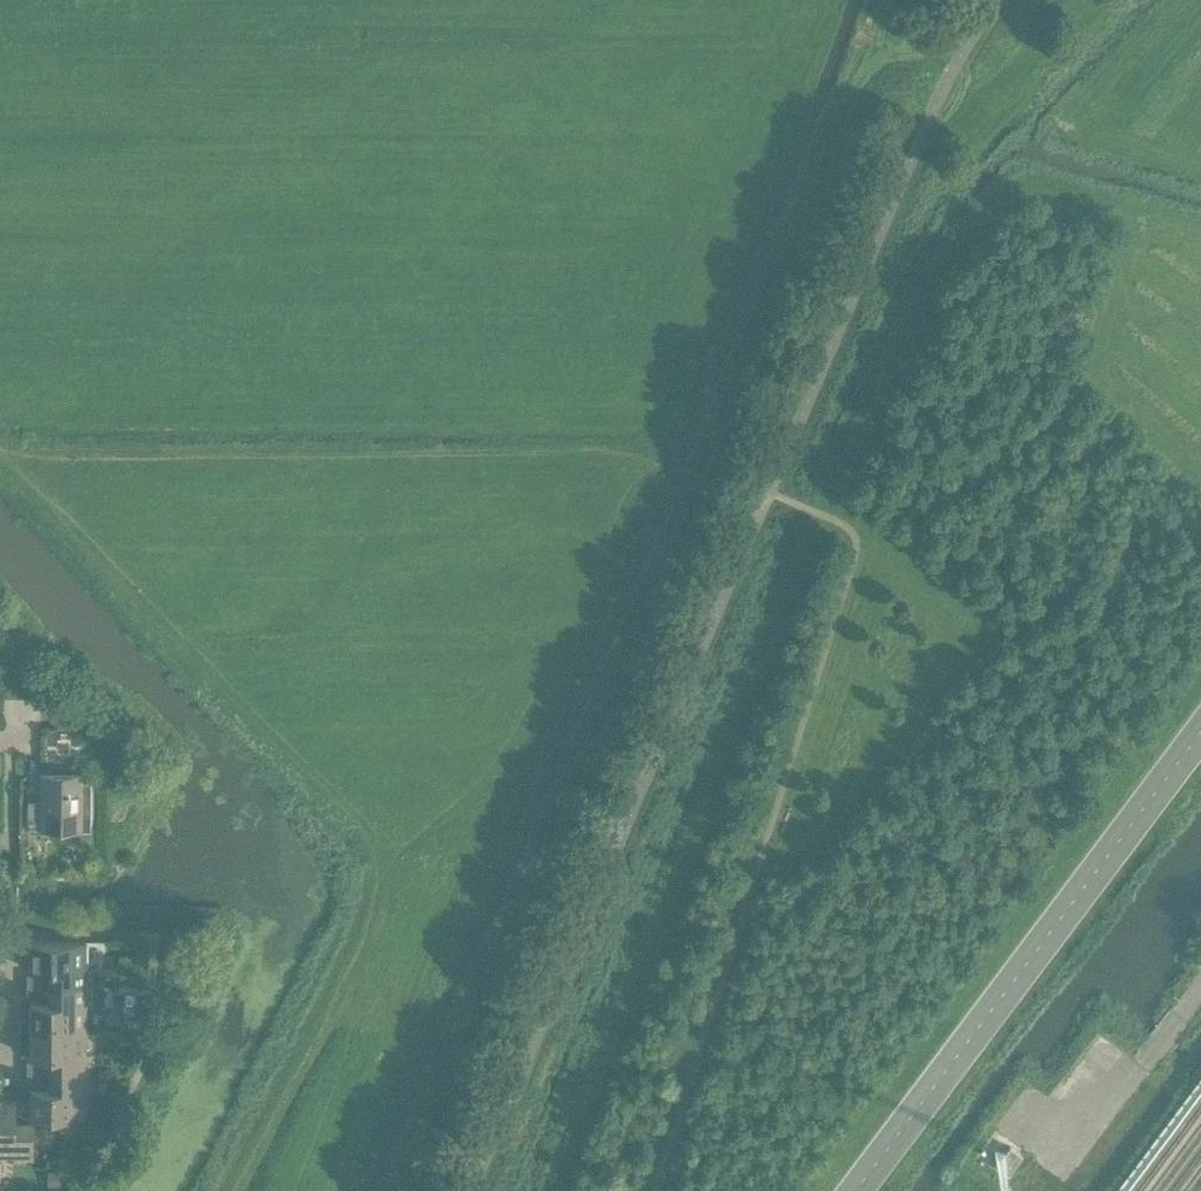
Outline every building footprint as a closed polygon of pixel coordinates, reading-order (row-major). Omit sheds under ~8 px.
[(82,828),(82,809),(91,809),(91,781),(82,781),(82,773),(43,773),(43,800),(29,800),(29,830),(44,830),(44,828),(82,828)] [(51,985),(93,985),(93,967),(87,967),(86,941),(31,941),(31,969),(51,969),(51,985)] [(141,966),(128,966),(129,980),(142,979),(141,966)] [(31,1001),(31,1029),(87,1028),(87,1004),(93,1005),(93,985),(51,985),(50,1001),(31,1001)] [(51,1056),(51,1072),(93,1072),(93,1053),(87,1053),(87,1028),(31,1029),(31,1056),(51,1056)] [(93,1072),(51,1072),(51,1088),(31,1088),(31,1093),(31,1116),(86,1117),(86,1091),(93,1091),(93,1072)] [(14,1155),(14,1161),(35,1161),(35,1120),(17,1120),(17,1100),(0,1100),(0,1155),(14,1155)] [(62,1170),(48,1170),(48,1185),(62,1185),(62,1170)]
